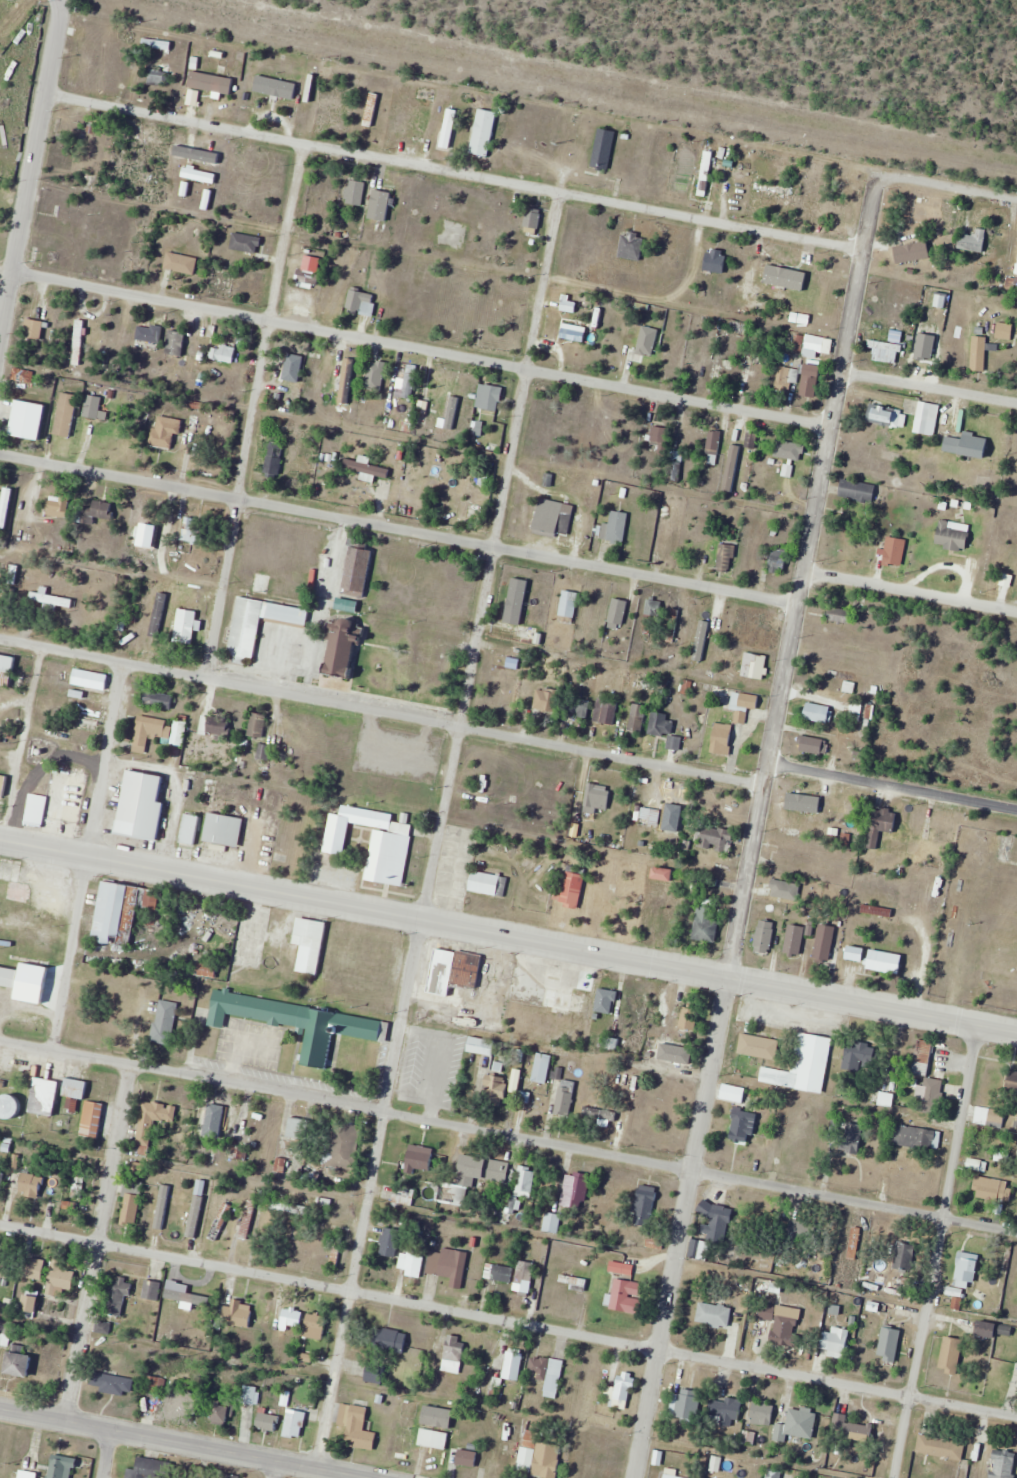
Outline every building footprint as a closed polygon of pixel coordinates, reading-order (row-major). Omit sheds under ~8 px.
[(170,50),(171,43),(144,38),(143,46),(170,50)] [(168,66),(147,66),(146,84),(168,84),(168,66)] [(183,86),(185,72),(225,80),(222,93),(183,86)] [(250,77),(293,85),(290,100),(247,92),(250,77)] [(471,154),(490,157),(497,112),(478,109),(471,154)] [(598,128),(591,168),(609,171),(616,131),(598,128)] [(715,153),(706,151),(696,195),(705,197),(715,153)] [(362,206),(366,182),(350,179),(345,203),(362,206)] [(754,190),(787,193),(787,186),(754,183),(754,190)] [(375,231),(385,233),(393,189),(383,187),(375,231)] [(915,221),(962,227),(965,204),(918,197),(915,221)] [(523,232),(537,235),(543,210),(529,207),(523,232)] [(986,228),(976,228),(976,235),(960,234),(959,250),(985,251),(986,228)] [(640,262),(647,236),(624,231),(618,256),(640,262)] [(258,255),(261,238),(233,233),(230,250),(258,255)] [(928,241),(894,247),(897,264),(931,258),(928,241)] [(705,271),(724,274),(728,252),(708,248),(705,271)] [(164,270),(195,275),(197,258),(167,253),(164,270)] [(788,269),(767,264),(763,282),(784,287),(788,269)] [(296,281),(318,287),(321,274),(299,268),(296,281)] [(794,303),(811,307),(817,277),(800,274),(794,303)] [(902,288),(898,313),(904,314),(908,289),(902,288)] [(376,292),(348,292),(348,313),(376,313),(376,292)] [(23,339),(40,342),(44,321),(27,318),(23,339)] [(72,364),(80,365),(85,320),(76,319),(72,364)] [(1013,323),(997,324),(998,339),(1014,338),(1013,323)] [(136,342),(161,345),(162,327),(138,325),(136,342)] [(652,359),(659,336),(644,331),(643,335),(628,330),(622,350),(652,359)] [(936,336),(918,333),(913,355),(931,359),(936,336)] [(833,337),(804,336),(804,357),(818,358),(818,353),(833,353),(833,337)] [(972,370),(987,370),(987,336),(972,336),(972,370)] [(903,345),(872,341),(871,348),(902,352),(903,345)] [(211,350),(215,365),(236,359),(232,345),(211,350)] [(285,360),(300,360),(300,348),(285,348),(285,360)] [(386,361),(373,361),(373,390),(386,390),(386,361)] [(713,364),(713,384),(738,384),(738,364),(713,364)] [(817,397),(821,365),(804,364),(801,396),(817,397)] [(779,383),(796,386),(799,370),(782,367),(779,383)] [(31,384),(33,371),(14,368),(12,381),(31,384)] [(415,369),(406,369),(406,379),(398,379),(398,398),(414,398),(415,369)] [(273,395),(288,395),(288,382),(273,382),(273,395)] [(482,409),(499,412),(504,388),(487,384),(482,409)] [(107,412),(101,412),(101,396),(85,395),(84,418),(107,419),(107,412)] [(9,400),(37,405),(31,440),(3,435),(9,400)] [(916,419),(937,424),(941,405),(920,400),(916,419)] [(867,420),(897,432),(904,413),(874,402),(867,420)] [(51,440),(53,406),(29,405),(28,439),(51,440)] [(150,444),(175,451),(183,422),(158,415),(150,444)] [(199,416),(190,416),(189,428),(198,429),(199,416)] [(668,429),(652,427),(650,445),(666,447),(668,429)] [(765,434),(749,430),(743,454),(758,458),(765,434)] [(990,437),(964,433),(963,438),(946,435),(944,451),(987,459),(990,437)] [(774,456),(802,462),(805,445),(778,440),(774,456)] [(286,444),(271,441),(265,475),(280,478),(286,444)] [(679,482),(683,451),(669,450),(666,481),(679,482)] [(391,469),(347,459),(345,467),(363,472),(361,480),(374,483),(376,475),(389,478),(391,469)] [(483,473),(472,471),(463,518),(473,520),(483,473)] [(840,497),(881,503),(884,486),(842,480),(840,497)] [(47,516),(68,518),(70,499),(50,496),(47,516)] [(559,534),(565,503),(540,498),(534,529),(559,534)] [(82,506),(79,523),(94,525),(95,517),(110,520),(113,503),(94,500),(93,508),(82,506)] [(599,536),(620,544),(631,516),(614,510),(609,524),(604,523),(599,536)] [(199,546),(205,523),(187,518),(182,541),(199,546)] [(139,544),(155,547),(158,525),(143,523),(139,544)] [(666,553),(673,527),(662,524),(656,550),(666,553)] [(908,542),(888,535),(884,546),(882,546),(876,561),(898,569),(908,542)] [(737,546),(721,544),(717,569),(732,572),(737,546)] [(335,588),(343,547),(365,551),(357,592),(335,588)] [(784,575),(789,550),(774,547),(769,571),(784,575)] [(72,598),(32,591),(30,601),(71,608),(72,598)] [(579,593),(563,591),(560,617),(575,619),(579,593)] [(538,623),(545,597),(538,595),(530,621),(538,623)] [(232,596),(257,600),(247,658),(222,653),(232,596)] [(629,602),(614,598),(608,622),(623,626),(629,602)] [(661,602),(648,600),(646,615),(658,617),(661,602)] [(850,625),(853,612),(831,607),(828,620),(850,625)] [(175,642),(193,644),(197,611),(178,609),(175,642)] [(327,675),(350,679),(359,622),(335,618),(327,675)] [(708,620),(702,619),(695,652),(701,653),(708,620)] [(518,639),(537,642),(539,627),(520,624),(518,639)] [(150,649),(150,628),(140,628),(140,649),(150,649)] [(8,687),(0,685),(0,652),(14,655),(8,687)] [(741,676),(763,681),(768,656),(746,652),(741,676)] [(72,684),(104,691),(107,675),(76,668),(72,684)] [(555,713),(559,694),(538,689),(534,708),(555,713)] [(172,711),(174,696),(147,691),(144,706),(172,711)] [(731,709),(737,710),(735,722),(746,723),(748,708),(758,710),(760,696),(733,692),(731,709)] [(590,699),(567,697),(566,714),(589,715),(590,699)] [(615,725),(618,701),(598,698),(594,722),(615,725)] [(833,707),(807,702),(804,719),(830,725),(833,707)] [(647,706),(633,703),(628,730),(643,732),(647,706)] [(247,736),(263,739),(268,716),(252,712),(247,736)] [(649,734),(670,737),(669,748),(680,750),(681,738),(673,736),(675,722),(668,721),(669,714),(652,712),(649,734)] [(200,734),(228,737),(230,718),(201,716),(200,734)] [(166,735),(164,717),(135,721),(138,739),(166,735)] [(711,753),(729,755),(734,725),(716,722),(711,753)] [(829,740),(800,736),(798,752),(827,756),(829,740)] [(258,759),(269,759),(269,745),(258,745),(258,759)] [(27,812),(14,809),(12,819),(24,821),(23,822),(61,828),(70,772),(54,769),(49,797),(30,794),(27,812)] [(165,777),(127,770),(116,834),(159,841),(165,803),(161,803),(165,777)] [(585,812),(610,813),(611,785),(586,784),(585,812)] [(812,823),(813,816),(836,819),(838,803),(828,802),(829,793),(820,791),(819,799),(793,796),(789,820),(812,823)] [(680,807),(664,805),(663,810),(642,807),(640,825),(677,830),(680,807)] [(898,811),(873,807),(867,849),(878,850),(881,831),(895,833),(898,811)] [(179,844),(194,847),(200,816),(185,813),(179,844)] [(203,813),(237,819),(232,847),(198,841),(203,813)] [(735,830),(705,825),(700,848),(731,854),(735,830)] [(369,829),(403,836),(394,883),(360,877),(369,829)] [(673,882),(674,870),(654,867),(653,879),(673,882)] [(466,871),(493,877),(489,895),(462,889),(466,871)] [(559,871),(578,875),(572,906),(552,903),(559,871)] [(801,886),(771,876),(766,891),(796,901),(801,886)] [(130,947),(138,905),(156,908),(160,890),(103,880),(92,940),(130,947)] [(719,919),(713,919),(713,905),(696,904),(695,941),(718,942),(719,919)] [(893,911),(864,906),(863,912),(892,917),(893,911)] [(315,997),(387,1008),(389,989),(360,985),(362,977),(320,971),(327,921),(297,917),(293,944),(301,945),(297,972),(318,975),(315,997)] [(839,927),(823,922),(812,959),(828,964),(839,927)] [(802,956),(805,927),(788,925),(785,954),(802,956)] [(773,951),(773,928),(757,928),(757,951),(773,951)] [(867,949),(850,947),(848,961),(865,963),(867,949)] [(439,995),(418,990),(427,948),(448,953),(439,995)] [(905,956),(872,950),(868,970),(901,976),(905,956)] [(9,987),(0,985),(0,969),(12,971),(9,987)] [(209,1008),(214,987),(383,1021),(379,1041),(332,1032),(325,1069),(300,1064),(307,1027),(227,1012),(224,1028),(206,1025),(209,1008)] [(151,1042),(169,1046),(178,1003),(159,999),(151,1042)] [(654,1023),(665,1025),(669,1003),(658,1001),(654,1023)] [(680,1028),(695,1031),(699,1009),(684,1006),(680,1028)] [(478,1016),(459,1014),(457,1025),(477,1028),(478,1016)] [(823,1094),(833,1037),(797,1032),(791,1071),(762,1066),(759,1083),(823,1094)] [(738,1053),(776,1060),(780,1040),(742,1033),(738,1053)] [(493,1041),(471,1035),(467,1051),(490,1056),(493,1041)] [(877,1046),(850,1039),(842,1069),(869,1076),(877,1046)] [(928,1076),(934,1042),(919,1039),(913,1073),(928,1076)] [(552,1055),(538,1053),(533,1082),(547,1084),(552,1055)] [(693,1053),(673,1053),(673,1066),(693,1066),(693,1053)] [(511,1090),(517,1092),(522,1070),(515,1069),(511,1090)] [(1016,1091),(1016,1073),(1009,1072),(1007,1089),(1016,1091)] [(485,1103),(505,1103),(505,1074),(485,1074),(485,1103)] [(36,1075),(60,1080),(53,1115),(30,1111),(36,1075)] [(88,1081),(84,1098),(64,1094),(67,1077),(88,1081)] [(945,1081),(926,1077),(921,1102),(940,1105),(945,1081)] [(576,1082),(562,1079),(554,1117),(568,1120),(576,1082)] [(529,1105),(529,1093),(521,1092),(520,1104),(529,1105)] [(0,1098),(0,1113),(4,1116),(10,1118),(15,1117),(19,1113),(21,1108),(21,1103),(19,1098),(15,1095),(10,1094),(5,1095),(0,1098)] [(103,1104),(97,1136),(78,1132),(84,1100),(103,1104)] [(174,1124),(177,1106),(144,1100),(136,1147),(148,1149),(153,1120),(174,1124)] [(1001,1128),(1005,1112),(991,1108),(987,1125),(1001,1128)] [(202,1109),(198,1133),(227,1137),(231,1113),(202,1109)] [(735,1142),(756,1140),(752,1109),(732,1111),(735,1142)] [(287,1137),(307,1141),(312,1120),(291,1116),(287,1137)] [(358,1124),(329,1121),(325,1166),(353,1169),(358,1124)] [(861,1153),(862,1124),(842,1123),(841,1153),(861,1153)] [(936,1128),(892,1126),(891,1146),(935,1148),(936,1128)] [(414,1174),(415,1168),(429,1171),(434,1152),(410,1147),(405,1171),(414,1174)] [(443,1182),(440,1201),(468,1206),(473,1177),(506,1183),(510,1161),(463,1154),(458,1184),(443,1182)] [(515,1194),(530,1197),(534,1168),(519,1166),(515,1194)] [(591,1176),(569,1170),(560,1205),(582,1210),(591,1176)] [(20,1194),(39,1198),(43,1176),(24,1172),(20,1194)] [(1009,1201),(1013,1182),(976,1175),(973,1194),(1009,1201)] [(631,1224),(650,1228),(658,1188),(640,1184),(631,1224)] [(412,1204),(412,1192),(393,1192),(393,1204),(412,1204)] [(140,1196),(130,1194),(124,1217),(134,1220),(140,1196)] [(249,1240),(257,1203),(248,1201),(240,1238),(249,1240)] [(727,1239),(734,1208),(703,1201),(699,1216),(709,1218),(706,1234),(727,1239)] [(560,1214),(546,1212),(543,1232),(558,1234),(560,1214)] [(857,1261),(861,1227),(845,1225),(841,1259),(857,1261)] [(392,1262),(403,1232),(388,1227),(377,1256),(392,1262)] [(917,1246),(900,1241),(893,1267),(909,1272),(917,1246)] [(421,1276),(424,1247),(404,1245),(401,1273),(421,1276)] [(427,1273),(463,1280),(469,1253),(433,1245),(427,1273)] [(963,1298),(965,1288),(973,1290),(981,1255),(959,1250),(949,1295),(963,1298)] [(46,1261),(24,1255),(18,1276),(41,1282),(46,1261)] [(57,1295),(58,1287),(73,1289),(77,1271),(63,1268),(64,1260),(53,1258),(47,1293),(57,1295)] [(519,1291),(533,1290),(531,1260),(517,1261),(519,1291)] [(610,1272),(633,1274),(634,1264),(611,1262),(610,1272)] [(560,1282),(570,1284),(569,1289),(586,1292),(588,1280),(561,1274),(560,1282)] [(110,1310),(129,1308),(125,1277),(107,1279),(110,1310)] [(616,1279),(610,1309),(638,1314),(644,1284),(616,1279)] [(159,1301),(162,1282),(146,1280),(143,1298),(159,1301)] [(175,1309),(190,1315),(200,1286),(185,1281),(175,1309)] [(39,1298),(25,1295),(22,1310),(36,1313),(39,1298)] [(223,1307),(224,1326),(252,1325),(251,1311),(242,1312),(242,1300),(233,1300),(233,1306),(223,1307)] [(732,1307),(700,1302),(696,1323),(729,1328),(732,1307)] [(794,1349),(801,1311),(762,1304),(760,1318),(775,1321),(771,1345),(794,1349)] [(303,1312),(282,1310),(280,1325),(301,1327),(303,1312)] [(307,1333),(323,1337),(327,1319),(311,1315),(307,1333)] [(999,1323),(979,1321),(977,1336),(997,1338),(999,1323)] [(1013,1329),(1003,1325),(1000,1333),(1009,1337),(1013,1329)] [(403,1355),(409,1334),(376,1326),(371,1346),(403,1355)] [(876,1353),(893,1358),(900,1330),(882,1326),(876,1353)] [(172,1336),(172,1327),(161,1327),(161,1336),(172,1336)] [(850,1333),(825,1329),(820,1353),(846,1358),(850,1333)] [(939,1371),(957,1375),(965,1335),(947,1331),(939,1371)] [(467,1338),(449,1334),(442,1371),(460,1375),(467,1338)] [(520,1380),(524,1352),(508,1350),(503,1378),(520,1380)] [(30,1378),(33,1355),(9,1351),(5,1374),(30,1378)] [(529,1377),(546,1380),(544,1396),(558,1398),(564,1360),(532,1355),(529,1377)] [(365,1380),(380,1384),(384,1369),(369,1366),(365,1380)] [(134,1378),(91,1372),(89,1389),(132,1395),(134,1378)] [(258,1386),(242,1386),(242,1404),(258,1404),(258,1386)] [(673,1416),(697,1420),(702,1391),(678,1388),(673,1416)] [(154,1410),(193,1416),(196,1393),(166,1389),(166,1391),(156,1389),(154,1410)] [(234,1402),(214,1400),(212,1421),(232,1424),(234,1402)] [(709,1425),(736,1425),(736,1400),(709,1400),(709,1425)] [(775,1405),(754,1402),(751,1423),(771,1427),(775,1405)] [(367,1408),(346,1403),(338,1442),(375,1450),(378,1433),(362,1430),(367,1408)] [(818,1412),(790,1408),(787,1425),(776,1423),(774,1440),(787,1442),(788,1435),(814,1439),(818,1412)] [(300,1439),(306,1412),(289,1409),(283,1436),(300,1439)] [(277,1412),(258,1412),(258,1430),(277,1430),(277,1412)] [(848,1414),(834,1414),(834,1438),(871,1440),(872,1424),(847,1423),(848,1414)] [(413,1428),(441,1433),(438,1449),(410,1444),(413,1428)] [(966,1444),(921,1433),(916,1451),(962,1462),(966,1444)] [(524,1440),(523,1462),(534,1463),(533,1477),(554,1477),(559,1477),(560,1442),(524,1440)] [(476,1467),(478,1452),(451,1448),(448,1463),(476,1467)] [(995,1448),(990,1477),(1014,1477),(1016,1460),(1016,1452),(995,1448)] [(71,1456),(50,1456),(50,1477),(71,1477),(71,1456)] [(170,1462),(138,1457),(135,1477),(167,1477),(170,1462)] [(677,1469),(665,1468),(664,1477),(690,1477),(676,1477),(677,1469)]
